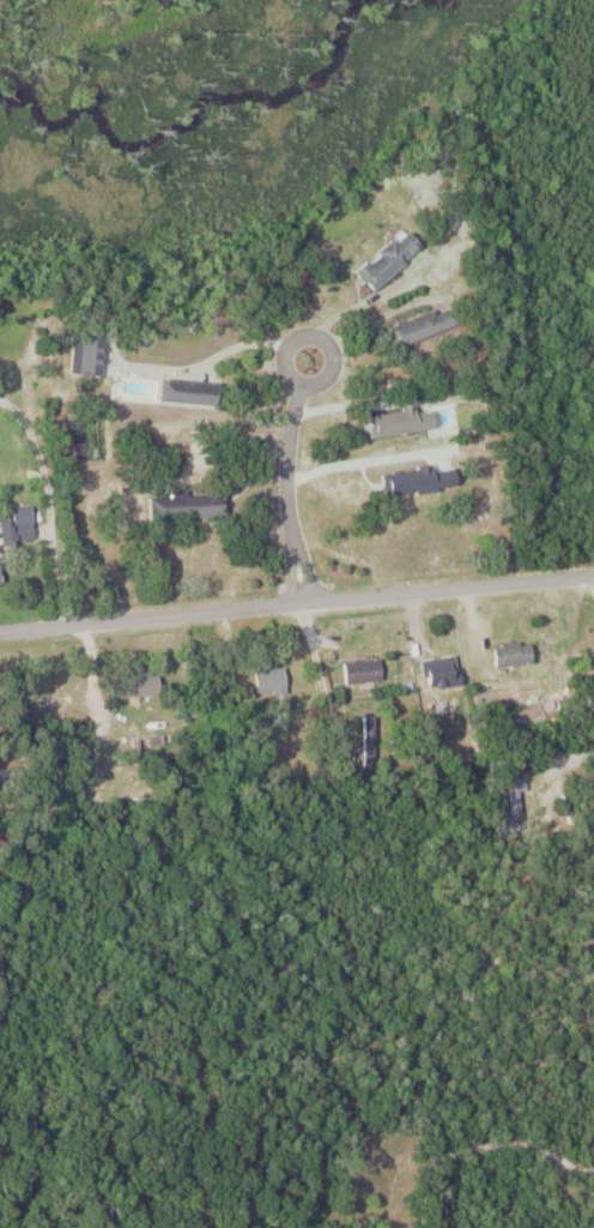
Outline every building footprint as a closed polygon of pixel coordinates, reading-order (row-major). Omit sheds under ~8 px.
[(361,264),(377,286),(430,248),(413,226),(361,264)] [(465,323),(457,302),(401,321),(408,342),(465,323)] [(226,405),(228,381),(169,377),(167,401),(226,405)] [(186,515),(234,515),(234,495),(187,494),(186,515)] [(5,555),(0,555),(0,585),(9,584),(5,555)] [(524,642),(499,642),(499,662),(524,662),(524,642)] [(428,660),(434,688),(470,681),(463,652),(428,660)] [(389,681),(388,657),(351,660),(352,683),(389,681)] [(292,666),(258,666),(258,688),(292,688),(292,666)] [(166,671),(123,671),(123,694),(166,694),(166,671)] [(357,740),(357,760),(402,760),(402,747),(378,747),(378,740),(357,740)] [(513,769),(499,769),(499,811),(513,811),(513,769)]
